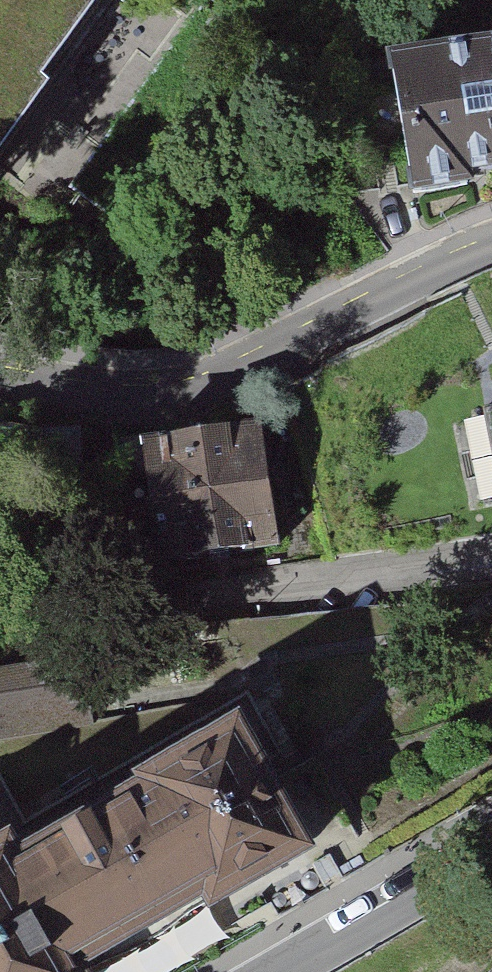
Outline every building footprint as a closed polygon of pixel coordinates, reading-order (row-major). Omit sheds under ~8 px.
[(102,0),(0,0),(0,162),(47,93),(102,0)] [(371,63),(396,196),(491,178),(491,40),(371,63)] [(462,420),(485,522),(491,521),(491,413),(462,420)] [(259,432),(131,450),(149,576),(277,558),(259,432)] [(201,921),(207,932),(315,869),(239,739),(131,801),(136,807),(19,876),(9,859),(0,865),(0,971),(111,971),(201,921)]
